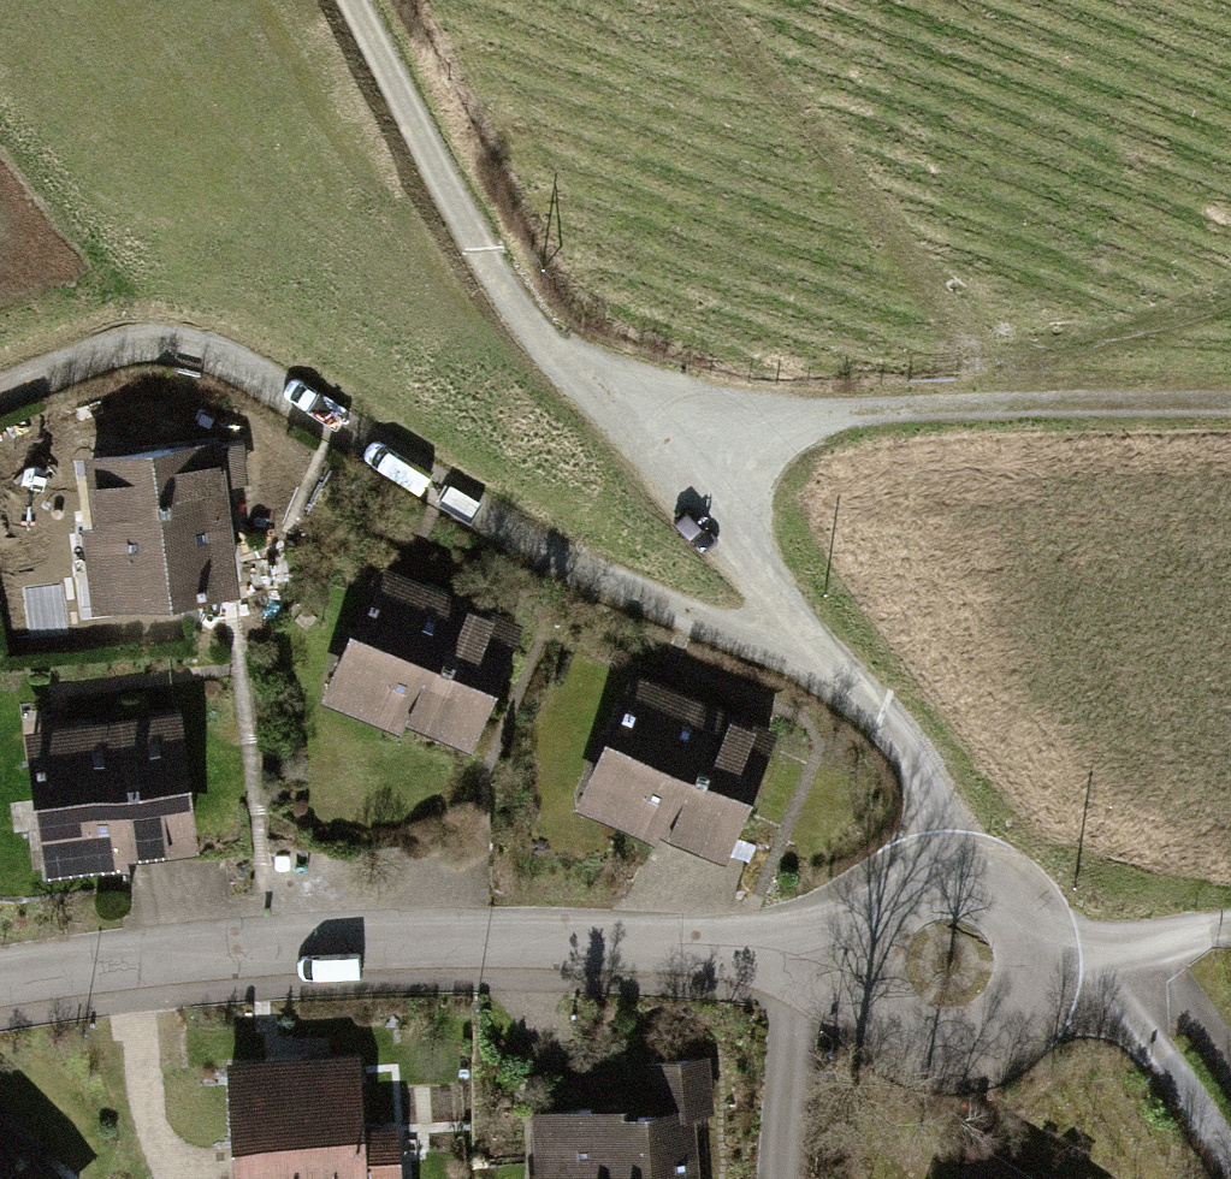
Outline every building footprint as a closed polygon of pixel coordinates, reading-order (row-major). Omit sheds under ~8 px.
[(220,446),(85,462),(94,532),(85,533),(95,616),(232,599),(228,568),(235,567),(220,446)] [(408,715),(477,742),(524,622),(372,562),(320,694),(403,727),(408,715)] [(668,820),(737,848),(785,727),(633,667),(580,799),(663,832),(668,820)] [(133,848),(206,839),(190,711),(28,731),(45,872),(134,861),(133,848)] [(236,1056),(243,1178),(408,1178),(405,1117),(368,1119),(365,1049),(236,1056)] [(535,1178),(705,1178),(700,1104),(719,1103),(715,1051),(671,1054),(674,1095),(530,1105),(535,1178)] [(0,1108),(0,1178),(75,1178),(0,1108)]
